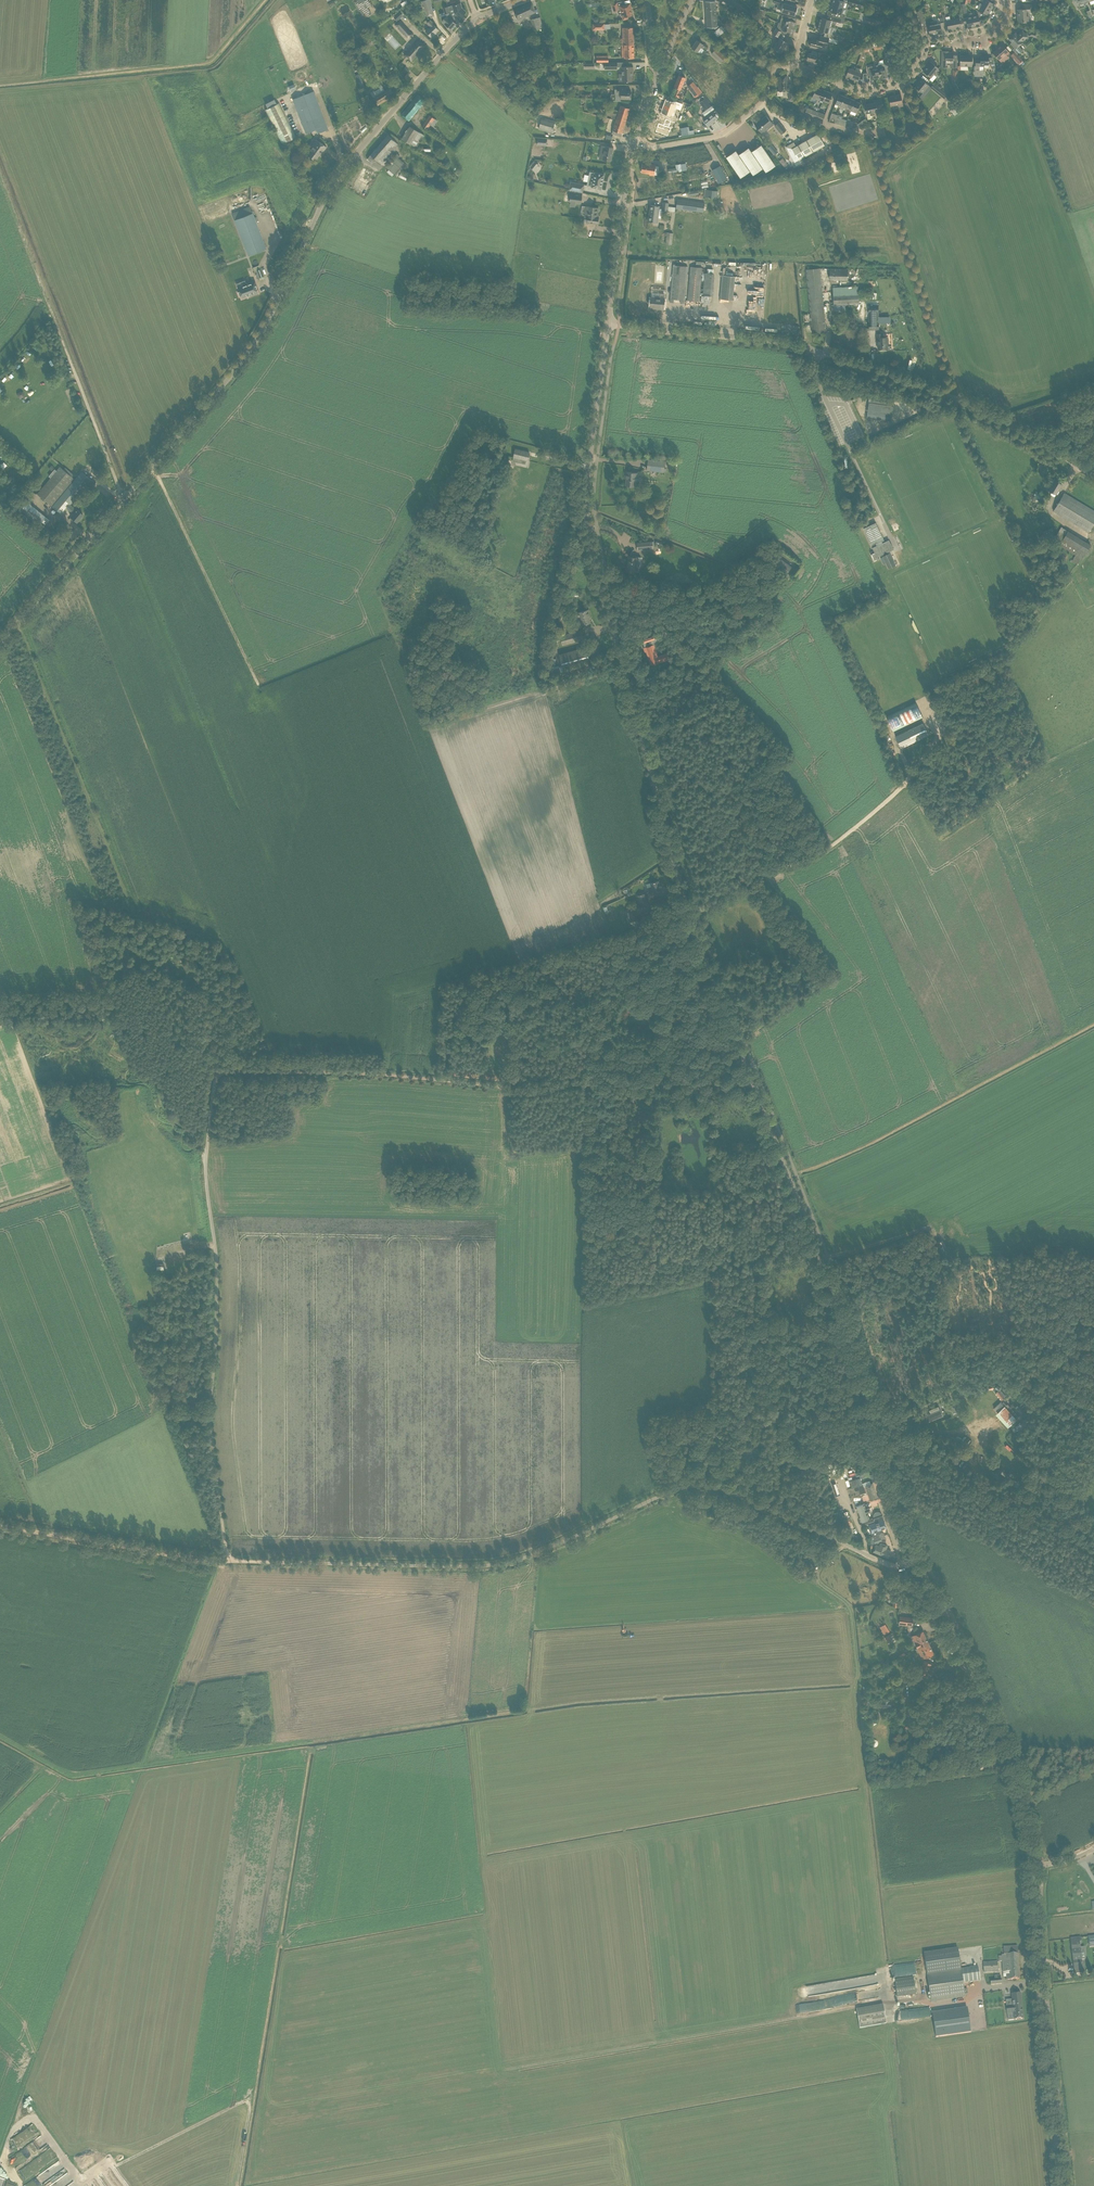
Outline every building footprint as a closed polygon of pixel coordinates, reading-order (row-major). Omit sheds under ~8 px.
[(359,2),(356,4),(360,9),(361,9),(364,13),(365,12),(367,16),(371,13),(368,8),(371,5),(372,8),(373,7),(368,0),(358,0),(359,2)] [(423,6),(423,8),(424,7),(425,11),(432,9),(431,5),(432,5),(430,0),(425,0),(422,1),(424,6),(423,6)] [(731,7),(739,11),(741,7),(733,3),(726,0),(723,0),(722,2),(731,7)] [(982,5),(991,10),(994,6),(992,5),(993,3),(987,0),(985,0),(982,5)] [(705,1),(706,18),(716,18),(715,1),(705,1)] [(466,11),(462,8),(460,3),(448,7),(450,13),(456,18),(456,19),(459,17),(460,18),(466,11)] [(514,11),(517,20),(535,12),(532,3),(514,11)] [(630,8),(631,8),(630,3),(618,6),(617,3),(612,4),(614,11),(620,9),(623,20),(628,19),(627,16),(631,16),(630,8)] [(781,12),(790,14),(795,15),(797,7),(783,3),(781,12)] [(991,10),(982,5),(980,3),(977,8),(979,10),(986,15),(988,13),(989,14),(991,10)] [(834,12),(833,17),(841,19),(844,19),(847,9),(842,8),(832,5),(830,11),(834,12)] [(1017,15),(1018,22),(1023,22),(1029,21),(1029,12),(1033,12),(1032,5),(1028,5),(1023,5),(1023,9),(1017,9),(1017,10),(1018,10),(1018,15),(1017,15)] [(453,21),(455,19),(456,18),(450,13),(448,7),(447,6),(443,8),(446,16),(445,16),(441,18),(442,20),(442,21),(443,23),(444,22),(445,24),(451,30),(457,24),(453,21)] [(916,12),(921,23),(925,21),(920,10),(916,12)] [(974,12),(971,13),(974,26),(980,25),(979,20),(978,15),(975,16),(974,12)] [(974,26),(971,13),(969,13),(969,17),(963,18),(964,24),(967,24),(968,27),(974,26)] [(942,18),(943,20),(943,22),(946,22),(946,21),(948,30),(955,29),(953,19),(950,20),(949,16),(945,17),(945,14),(942,14),(942,18)] [(844,19),(841,19),(833,17),(827,15),(826,19),(821,17),(819,24),(829,26),(830,20),(840,23),(841,22),(843,23),(844,19)] [(880,24),(882,19),(868,15),(866,20),(880,24)] [(780,24),(782,24),(793,27),(794,24),(795,25),(796,22),(791,21),(792,17),(785,16),(784,19),(781,18),(780,23),(780,24)] [(531,19),(534,30),(543,27),(540,17),(531,19)] [(716,18),(706,18),(707,27),(717,26),(716,18)] [(959,18),(953,19),(955,29),(961,28),(959,18)] [(431,27),(426,32),(432,37),(435,35),(434,34),(438,30),(434,25),(434,24),(430,20),(427,23),(431,27)] [(933,22),(933,21),(930,22),(931,25),(927,26),(929,35),(936,34),(933,22)] [(936,21),(933,21),(933,22),(936,34),(942,32),(940,23),(936,24),(936,21)] [(793,27),(782,24),(780,24),(780,23),(778,22),(776,29),(781,32),(786,35),(792,36),(794,30),(792,30),(793,27)] [(829,26),(819,24),(817,30),(827,33),(829,26)] [(622,45),(633,45),(633,27),(623,28),(623,38),(621,38),(621,45),(622,45)] [(772,33),(778,37),(781,32),(776,29),(775,28),(772,33)] [(1013,50),(1014,52),(1015,52),(1017,55),(1022,50),(1018,46),(1023,41),(1028,37),(1022,30),(1017,35),(1015,32),(1008,38),(1012,42),(1010,43),(1014,48),(1013,50)] [(700,46),(706,37),(696,31),(690,39),(700,46)] [(517,39),(520,44),(526,42),(523,36),(517,39)] [(810,47),(821,49),(822,45),(827,46),(829,38),(820,36),(819,40),(812,38),(810,47)] [(773,48),(781,53),(787,43),(780,38),(773,48)] [(422,48),(424,46),(424,45),(418,39),(412,46),(409,50),(405,54),(407,57),(407,56),(409,58),(411,61),(422,49),(422,48)] [(700,46),(690,39),(685,46),(695,53),(700,46)] [(999,47),(993,53),(1000,60),(1009,52),(1001,43),(998,46),(999,47)] [(633,45),(622,45),(622,57),(623,57),(623,58),(634,58),(633,45)] [(695,53),(685,46),(679,55),(689,62),(695,53)] [(711,54),(720,62),(725,57),(717,48),(711,54)] [(808,63),(816,66),(816,65),(818,66),(820,64),(821,62),(820,60),(816,59),(817,52),(812,51),(811,54),(808,53),(806,59),(809,60),(808,63)] [(941,63),(953,64),(953,68),(957,68),(957,55),(953,55),(953,52),(946,52),(946,51),(941,51),(941,63)] [(1015,52),(1014,52),(1011,55),(1020,64),(1023,61),(1017,55),(1015,52)] [(975,76),(983,76),(983,70),(979,70),(979,66),(984,66),(984,64),(988,65),(988,61),(989,55),(984,55),(984,54),(980,54),(980,58),(975,58),(975,64),(975,76)] [(960,66),(972,66),(972,55),(967,55),(967,56),(960,56),(960,66)] [(925,67),(926,67),(923,72),(931,78),(933,74),(935,75),(939,70),(938,69),(938,68),(930,61),(925,67)] [(550,62),(538,66),(541,75),(553,71),(550,62)] [(690,76),(692,79),(706,69),(704,66),(705,66),(702,62),(693,68),(696,72),(690,76)] [(889,73),(887,64),(884,65),(884,64),(877,65),(880,78),(880,79),(886,78),(886,74),(889,73)] [(880,78),(877,65),(871,66),(867,67),(869,76),(873,75),(873,79),(880,78)] [(633,66),(621,66),(621,73),(622,73),(622,81),(632,81),(632,75),(633,75),(633,66)] [(743,81),(751,72),(745,66),(743,69),(741,67),(735,73),(743,81)] [(845,76),(852,79),(855,70),(849,68),(845,76)] [(701,78),(703,82),(712,76),(709,72),(706,69),(692,79),(695,82),(701,78)] [(855,70),(852,79),(858,81),(861,73),(855,70)] [(729,85),(735,90),(743,81),(735,73),(729,80),(731,82),(729,85)] [(682,95),(679,93),(681,89),(685,78),(679,75),(674,87),(677,88),(674,95),(681,98),(682,95)] [(356,78),(362,91),(366,90),(360,76),(356,78)] [(777,77),(777,82),(778,82),(779,91),(789,90),(787,76),(777,77)] [(702,92),(705,96),(719,86),(716,83),(717,82),(714,78),(705,85),(708,88),(702,92)] [(915,87),(922,93),(929,85),(921,79),(915,87)] [(687,86),(695,97),(701,93),(693,82),(687,86)] [(933,84),(930,87),(938,93),(946,100),(949,97),(941,90),(933,84)] [(395,95),(392,90),(390,87),(385,90),(381,85),(380,85),(381,86),(379,87),(382,91),(376,95),(374,92),(374,91),(370,93),(375,100),(378,105),(395,95)] [(713,95),(715,99),(724,92),(721,88),(721,89),(719,86),(705,96),(707,99),(713,95)] [(611,100),(613,101),(622,101),(621,101),(621,98),(631,99),(631,91),(626,91),(626,88),(618,87),(618,90),(615,89),(615,94),(611,94),(611,95),(611,96),(610,98),(611,100)] [(818,98),(821,90),(822,88),(819,87),(818,89),(816,87),(812,97),(818,99),(818,98)] [(818,98),(818,99),(820,100),(819,102),(822,103),(823,101),(827,91),(824,90),(825,88),(822,87),(822,88),(821,90),(818,98)] [(292,99),(305,134),(316,129),(317,133),(328,129),(313,91),(292,99)] [(832,93),(827,91),(823,101),(828,103),(832,93)] [(401,115),(409,121),(422,105),(422,106),(423,105),(423,104),(426,100),(418,94),(401,115)] [(839,109),(841,106),(844,96),(839,94),(835,104),(838,105),(837,108),(839,109)] [(888,97),(890,102),(890,106),(903,104),(901,95),(888,97)] [(841,106),(846,108),(850,98),(844,96),(841,106)] [(705,98),(700,102),(699,102),(704,109),(710,105),(705,98)] [(846,108),(851,110),(855,101),(855,100),(850,98),(846,108)] [(279,103),(284,112),(291,109),(286,99),(279,103)] [(680,110),(683,104),(673,100),(672,103),(666,101),(662,113),(674,117),(677,109),(680,110)] [(870,104),(872,116),(874,115),(873,112),(877,111),(878,114),(878,118),(880,117),(876,100),(873,100),(873,103),(870,104)] [(911,114),(913,117),(918,115),(916,111),(909,100),(905,102),(911,114)] [(851,110),(856,113),(860,103),(855,101),(851,110)] [(804,114),(811,117),(813,110),(816,103),(815,102),(813,105),(811,109),(808,108),(809,107),(808,106),(807,105),(805,106),(804,109),(806,110),(804,114)] [(870,116),(872,116),(870,104),(866,104),(866,102),(863,102),(865,113),(869,113),(870,116)] [(295,137),(278,103),(266,109),(283,143),(295,137)] [(630,109),(621,106),(619,111),(614,110),(612,116),(617,118),(613,130),(612,134),(619,136),(620,132),(622,133),(630,109)] [(819,112),(816,119),(822,121),(825,114),(819,112)] [(829,122),(835,123),(836,118),(837,115),(832,113),(830,116),(829,122)] [(835,123),(840,125),(842,119),(843,116),(837,114),(837,115),(836,118),(835,123)] [(435,125),(438,121),(435,119),(429,115),(422,126),(427,130),(431,125),(436,128),(434,126),(435,125)] [(713,115),(704,122),(707,128),(717,121),(713,115)] [(759,121),(758,120),(754,124),(757,128),(762,134),(765,132),(773,124),(766,115),(759,121)] [(552,133),(555,122),(542,118),(539,129),(552,133)] [(863,120),(857,124),(859,128),(865,124),(868,122),(865,118),(863,120)] [(658,123),(654,135),(666,139),(669,131),(667,130),(670,121),(665,119),(663,125),(658,123)] [(786,130),(779,122),(774,126),(781,134),(786,130)] [(402,138),(417,147),(424,135),(410,126),(402,138)] [(794,162),(820,148),(825,145),(818,133),(796,146),(794,142),(785,147),(788,151),(794,162)] [(367,159),(371,163),(375,159),(382,165),(395,149),(394,148),(398,144),(388,135),(367,159)] [(312,147),(307,155),(315,161),(322,150),(323,151),(326,147),(316,139),(311,146),(312,147)] [(602,160),(610,161),(613,147),(603,145),(601,155),(603,155),(602,160)] [(726,157),(729,162),(740,178),(750,171),(753,175),(763,168),(766,172),(775,165),(764,149),(761,145),(751,152),(748,148),(738,155),(736,151),(726,157)] [(404,162),(398,158),(400,156),(397,153),(386,167),(389,169),(387,172),(392,176),(404,162)] [(535,161),(530,167),(534,170),(539,164),(535,161)] [(675,164),(676,172),(682,171),(684,170),(683,163),(675,164)] [(649,175),(654,175),(657,175),(659,166),(656,166),(656,165),(651,164),(651,165),(643,164),(641,172),(650,173),(649,175)] [(712,170),(719,183),(727,179),(720,165),(712,170)] [(601,189),(604,174),(595,172),(594,173),(589,172),(587,185),(592,187),(591,187),(601,189)] [(582,192),(584,185),(571,182),(569,189),(582,192)] [(704,189),(703,196),(716,198),(717,191),(704,189)] [(581,203),(582,196),(570,195),(569,202),(581,203)] [(677,199),(676,208),(703,212),(704,202),(677,199)] [(652,222),(653,222),(657,222),(658,218),(661,218),(662,211),(667,211),(669,203),(663,202),(662,209),(659,208),(659,206),(651,205),(650,214),(650,217),(648,216),(648,221),(652,222)] [(588,218),(587,223),(598,224),(599,217),(597,217),(598,212),(599,212),(599,209),(598,208),(586,206),(582,206),(581,212),(585,213),(584,217),(588,218)] [(266,249),(252,213),(249,207),(233,213),(235,219),(234,220),(248,256),(266,249)] [(670,302),(674,302),(674,299),(681,300),(680,303),(684,303),(687,266),(673,265),(670,302)] [(687,300),(699,301),(699,296),(702,268),(690,267),(687,300)] [(263,276),(261,269),(254,271),(257,279),(263,276)] [(806,270),(811,327),(812,333),(826,331),(825,326),(819,269),(806,270)] [(829,280),(847,280),(847,269),(830,269),(829,280)] [(703,295),(712,296),(713,274),(704,273),(703,295)] [(720,299),(733,300),(735,276),(722,275),(720,299)] [(238,293),(240,297),(247,295),(248,296),(254,294),(250,283),(242,286),(242,287),(238,289),(239,292),(238,293)] [(833,287),(833,305),(859,304),(859,295),(858,295),(858,286),(833,287)] [(652,292),(650,308),(656,308),(658,308),(663,309),(664,304),(665,294),(652,292)] [(878,329),(878,316),(878,305),(869,305),(869,317),(869,329),(878,329)] [(878,337),(877,337),(877,342),(878,342),(878,349),(882,349),(882,350),(886,350),(886,349),(888,349),(887,339),(887,336),(882,336),(882,333),(878,334),(878,337)] [(892,406),(892,403),(870,400),(870,403),(869,402),(867,417),(891,421),(893,406),(892,406)] [(529,458),(530,454),(529,454),(529,452),(515,449),(513,457),(512,461),(516,462),(517,458),(527,460),(528,458),(529,458)] [(647,470),(664,472),(665,461),(648,459),(647,470)] [(37,494),(51,506),(74,479),(60,467),(37,494)] [(625,485),(636,486),(638,473),(626,471),(625,476),(626,476),(625,485)] [(74,519),(73,520),(74,520),(75,520),(77,522),(83,515),(77,509),(76,510),(70,504),(91,479),(81,472),(52,506),(61,514),(66,508),(73,514),(71,517),(74,519)] [(1047,489),(1052,491),(1050,494),(1053,496),(1055,496),(1056,494),(1059,489),(1062,484),(1054,480),(1051,486),(1050,485),(1047,489)] [(1034,495),(1044,502),(1046,500),(1036,492),(1034,495)] [(1089,532),(1093,523),(1093,511),(1064,493),(1053,511),(1089,532)] [(19,511),(37,527),(45,517),(27,501),(19,511)] [(883,539),(875,522),(863,528),(871,545),(875,543),(877,546),(873,548),(875,552),(871,554),(874,561),(878,559),(877,556),(893,549),(891,543),(890,543),(889,540),(880,544),(878,541),(883,539)] [(1075,555),(1072,560),(1078,564),(1081,559),(1082,559),(1091,545),(1061,527),(1055,537),(1061,541),(1059,545),(1075,555)] [(1042,531),(1044,536),(1051,534),(1050,531),(1053,530),(1052,528),(1042,531)] [(893,537),(899,549),(905,546),(900,534),(893,537)] [(637,543),(637,549),(652,548),(652,541),(637,543)] [(883,556),(888,568),(895,565),(889,553),(883,556)] [(633,556),(632,557),(628,557),(626,569),(635,571),(636,566),(639,567),(641,557),(633,556)] [(772,571),(783,579),(791,567),(780,559),(772,571)] [(570,615),(571,619),(574,618),(581,616),(583,624),(590,622),(588,615),(590,615),(588,609),(579,612),(580,612),(570,615)] [(560,636),(562,645),(583,639),(581,630),(560,636)] [(654,644),(658,643),(657,638),(658,638),(656,631),(642,636),(644,642),(647,641),(649,646),(644,648),(645,652),(646,651),(650,665),(657,663),(664,661),(664,660),(669,658),(667,653),(658,656),(654,644)] [(559,654),(564,671),(590,664),(585,647),(559,654)] [(551,667),(553,674),(561,672),(559,666),(559,665),(551,667)] [(901,747),(928,734),(923,723),(895,736),(901,747)] [(646,884),(649,892),(661,889),(658,881),(651,883),(646,884)] [(637,896),(641,908),(649,905),(645,893),(637,896)] [(639,920),(636,910),(627,912),(630,922),(639,920)] [(936,1242),(939,1251),(946,1249),(942,1240),(936,1242)] [(998,1390),(996,1393),(1001,1400),(1004,1397),(998,1390)] [(993,1408),(997,1412),(995,1414),(1007,1427),(1016,1419),(1013,1415),(1016,1413),(1007,1404),(1007,1405),(1003,1401),(1001,1403),(1000,1402),(993,1408)] [(950,1405),(953,1413),(958,1411),(955,1403),(950,1405)] [(925,1416),(927,1422),(942,1415),(940,1409),(938,1406),(934,1408),(929,1410),(931,1413),(925,1416)] [(860,1478),(850,1481),(852,1487),(858,1485),(854,1487),(855,1490),(859,1489),(860,1494),(865,1492),(863,1484),(862,1484),(860,1478)] [(865,1485),(870,1500),(878,1498),(873,1483),(865,1485)] [(868,1499),(867,1495),(866,1493),(859,1494),(861,1501),(866,1499),(868,1499)] [(870,1511),(869,1508),(866,1509),(864,1503),(856,1506),(861,1521),(867,1519),(869,1518),(869,1517),(867,1512),(870,1511)] [(854,1532),(851,1527),(853,1526),(849,1515),(847,1516),(847,1517),(843,1519),(848,1534),(854,1532)] [(872,1532),(886,1527),(882,1515),(874,1518),(875,1521),(875,1522),(869,1524),(872,1532)] [(862,1526),(875,1521),(874,1518),(872,1518),(871,1517),(869,1517),(869,1518),(867,1519),(867,1520),(861,1522),(862,1526)] [(851,1533),(849,1537),(860,1542),(862,1538),(852,1533),(851,1533)] [(891,1550),(886,1548),(888,1545),(880,1542),(879,1545),(875,1544),(872,1552),(888,1558),(891,1550)] [(906,1618),(899,1617),(898,1624),(905,1625),(906,1624),(912,1625),(913,1618),(906,1617),(906,1618)] [(880,1627),(884,1634),(888,1632),(884,1624),(880,1627)] [(934,1653),(924,1633),(916,1637),(917,1641),(916,1641),(921,1652),(922,1651),(925,1657),(934,1653)] [(918,1673),(925,1676),(931,1663),(924,1660),(918,1673)] [(1085,1953),(1080,1953),(1079,1938),(1071,1939),(1075,1974),(1083,1973),(1081,1960),(1086,1959),(1085,1953)] [(1002,1956),(999,1956),(999,1962),(1002,1962),(1003,1971),(1003,1978),(1006,1977),(1006,1980),(1019,1980),(1018,1954),(1017,1948),(1017,1947),(1003,1947),(1003,1949),(1004,1955),(1002,1955),(1002,1956)] [(980,1981),(978,1967),(961,1969),(958,1950),(924,1955),(927,1976),(931,2002),(965,1997),(963,1983),(980,1981)] [(983,1963),(984,1972),(998,1972),(998,1962),(983,1963)] [(894,1980),(897,1998),(916,1995),(913,1977),(894,1980)] [(816,1995),(816,1989),(814,1989),(814,1987),(804,1987),(804,1996),(816,1995)] [(1023,2019),(1021,1994),(1011,1995),(1013,2007),(1006,2008),(1007,2014),(1013,2013),(1014,2020),(1023,2019)] [(856,2010),(860,2028),(886,2023),(883,2005),(856,2010)] [(930,2017),(929,2007),(896,2010),(897,2020),(930,2017)] [(971,2032),(967,2010),(932,2015),(936,2037),(971,2032)] [(12,2139),(18,2150),(25,2146),(22,2142),(25,2140),(21,2133),(12,2139)]
